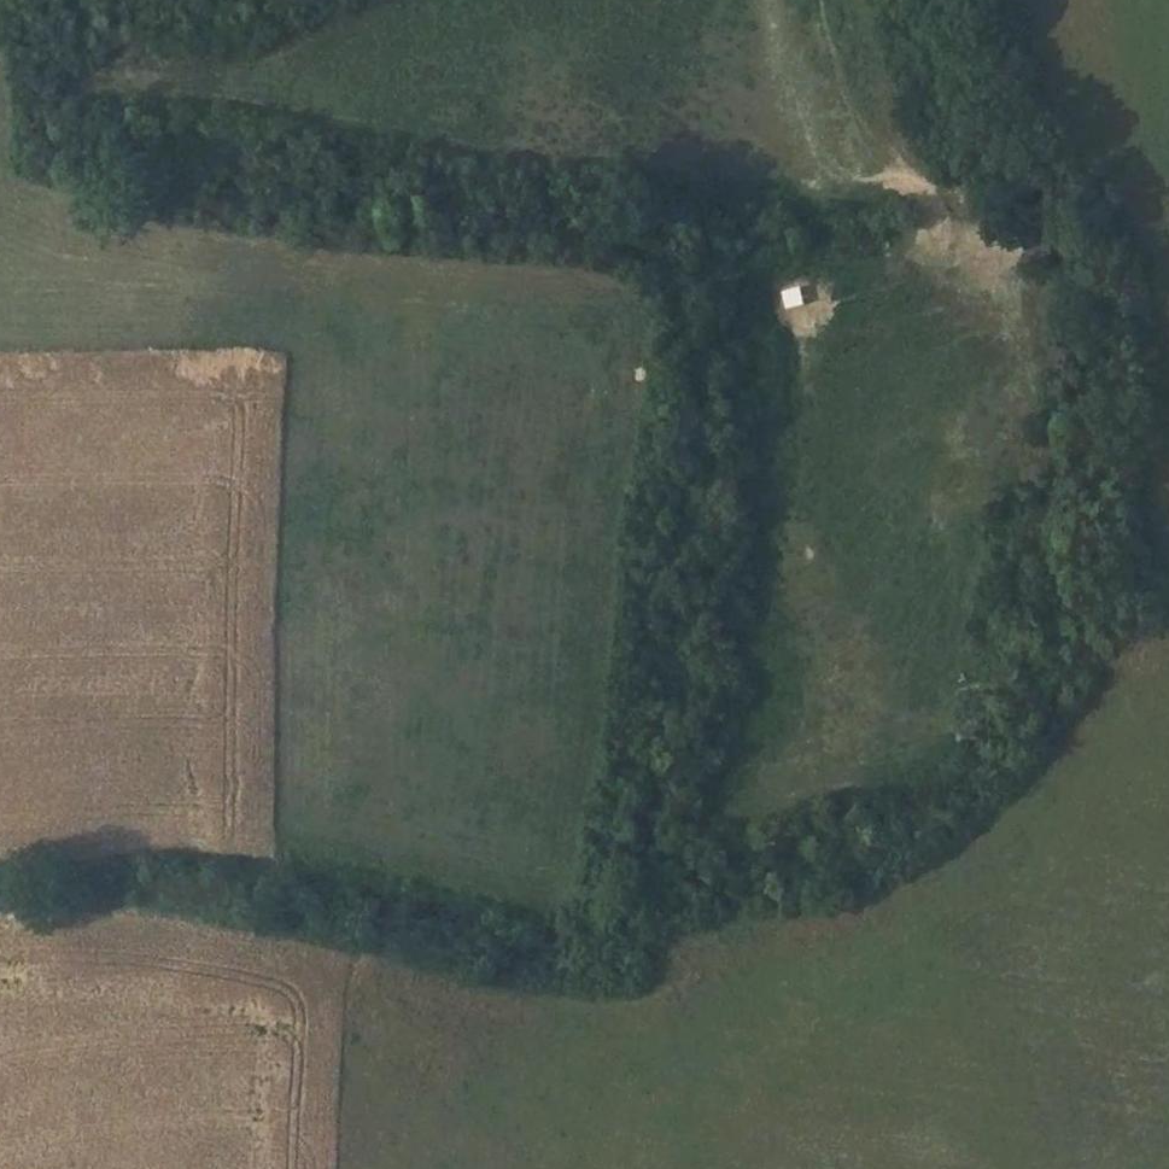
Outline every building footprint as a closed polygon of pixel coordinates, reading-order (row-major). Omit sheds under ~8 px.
[(1047,241),(1025,249),(1032,267),(1054,259),(1047,241)]
